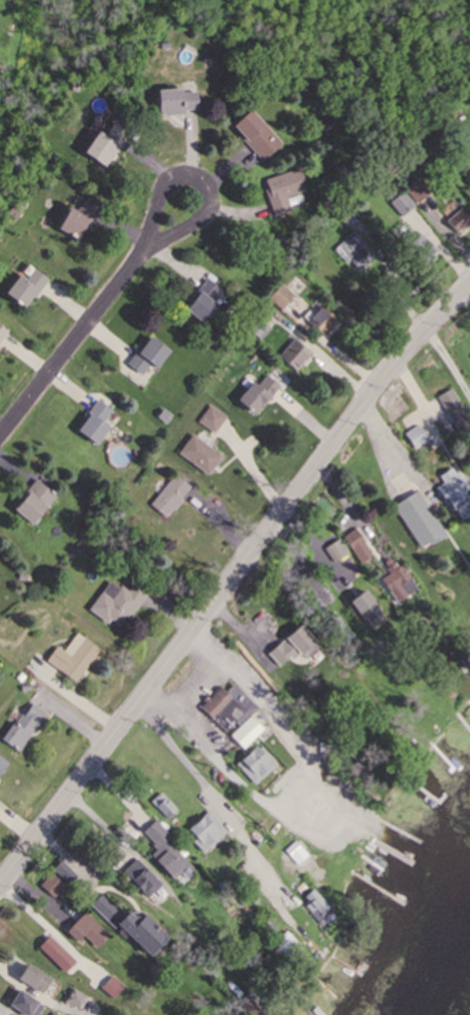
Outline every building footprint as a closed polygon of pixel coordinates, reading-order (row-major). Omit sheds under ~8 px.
[(160,92),(160,115),(199,115),(199,92),(160,92)] [(283,146),(252,113),(233,130),(264,164),(283,146)] [(108,170),(129,135),(107,122),(85,156),(108,170)] [(291,214),(288,198),(308,194),(303,172),(267,180),(274,218),(291,214)] [(418,208),(433,195),(420,179),(405,192),(418,208)] [(390,206),(402,220),(416,209),(404,195),(390,206)] [(59,233),(82,244),(93,221),(70,210),(59,233)] [(334,253),(347,266),(366,248),(353,235),(334,253)] [(424,243),(414,241),(412,251),(422,254),(424,243)] [(48,284),(31,268),(7,295),(24,310),(48,284)] [(206,327),(228,297),(207,283),(186,313),(206,327)] [(270,301),(282,312),(294,298),(282,287),(270,301)] [(339,326),(324,309),(309,322),(324,339),(339,326)] [(171,354),(152,338),(128,367),(141,378),(150,367),(157,372),(171,354)] [(312,358),(294,342),(279,358),(297,374),(312,358)] [(259,385),(254,381),(236,403),(257,420),(281,389),(265,377),(259,385)] [(452,391),(438,399),(458,437),(469,431),(469,425),(452,391)] [(99,447),(111,429),(105,425),(112,414),(97,403),(77,433),(99,447)] [(406,438),(417,451),(428,441),(417,428),(406,438)] [(180,454),(208,478),(223,461),(194,437),(180,454)] [(150,507),(166,521),(192,490),(177,477),(150,507)] [(32,527),(58,501),(39,483),(14,510),(32,527)] [(394,509),(422,553),(447,538),(419,493),(394,509)] [(112,583),(90,612),(120,634),(151,593),(137,582),(127,595),(112,583)] [(382,618),(370,594),(354,603),(366,626),(382,618)] [(316,644),(302,628),(268,657),(282,673),(316,644)] [(47,665),(77,686),(100,652),(77,637),(65,655),(57,650),(47,665)] [(17,754),(48,717),(33,704),(2,741),(17,754)] [(244,752),(265,732),(251,719),(231,739),(244,752)] [(256,787),(277,767),(258,748),(238,768),(256,787)] [(10,767),(0,759),(0,778),(10,767)] [(204,854),(227,832),(209,813),(186,835),(204,854)] [(173,880),(191,868),(177,847),(158,859),(173,880)] [(125,872),(149,898),(163,885),(139,859),(125,872)] [(330,910),(315,891),(302,902),(317,920),(330,910)] [(151,959),(171,937),(145,913),(139,919),(131,912),(126,917),(102,896),(93,906),(151,959)] [(103,932),(87,914),(68,931),(84,949),(103,932)] [(39,949),(65,974),(76,963),(50,938),(39,949)] [(19,982),(49,999),(59,983),(28,966),(19,982)] [(102,991),(114,1001),(123,990),(112,980),(102,991)] [(19,992),(11,1007),(24,1014),(34,1014),(40,1005),(19,992)]
